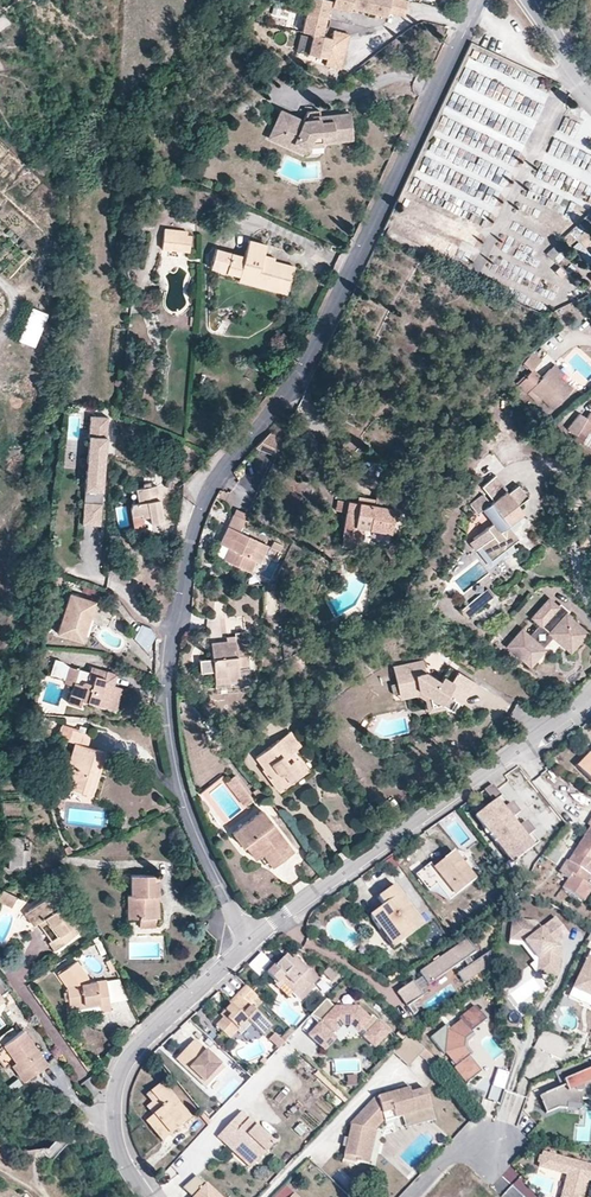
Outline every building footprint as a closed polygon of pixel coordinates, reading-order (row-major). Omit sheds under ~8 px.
[(329,0),(308,0),(305,12),(325,16),(329,0)] [(351,0),(332,0),(330,5),(349,9),(350,6),(351,0)] [(370,0),(351,0),(350,6),(368,11),(370,0)] [(387,11),(389,0),(370,0),(368,11),(386,15),(387,11)] [(407,0),(389,0),(387,11),(404,15),(407,0)] [(14,25),(6,12),(0,16),(0,34),(14,25)] [(320,34),(325,16),(305,12),(300,29),(312,32),(320,34)] [(331,37),(326,56),(324,64),(340,67),(348,33),(333,29),(331,37)] [(307,52),(311,35),(300,32),(296,49),(307,52)] [(312,32),(311,35),(307,52),(326,56),(331,37),(320,34),(312,32)] [(351,124),(349,111),(319,114),(319,117),(302,118),(279,108),(273,122),(284,127),(280,136),(291,142),(290,145),(304,151),(307,143),(312,133),(321,132),(322,139),(345,137),(344,125),(351,124)] [(280,136),(284,127),(273,122),(267,134),(290,145),(291,142),(280,136)] [(322,139),(321,132),(312,133),(307,143),(322,143),(322,139)] [(580,222),(565,232),(570,241),(586,231),(580,222)] [(188,251),(190,234),(186,234),(163,231),(161,248),(188,251)] [(271,266),(260,263),(263,254),(266,243),(248,239),(243,255),(215,247),(210,266),(238,274),(239,271),(256,275),(254,283),(286,292),(293,265),(273,260),(271,266)] [(273,260),(274,257),(263,254),(260,263),(271,266),(273,260)] [(254,283),(256,275),(239,271),(238,274),(237,279),(254,283)] [(49,314),(33,308),(20,340),(36,347),(49,314)] [(532,369),(541,359),(532,351),(522,362),(531,370),(532,369)] [(564,373),(553,363),(549,368),(560,377),(564,373)] [(572,388),(560,377),(549,368),(541,377),(538,380),(529,372),(517,385),(526,393),(527,392),(537,402),(541,398),(553,409),(572,388)] [(541,377),(532,369),(531,370),(529,372),(538,380),(541,377)] [(585,419),(586,417),(578,412),(567,430),(575,435),(578,431),(586,436),(589,431),(590,432),(590,423),(585,419)] [(105,463),(108,418),(90,416),(85,491),(103,492),(104,472),(101,472),(101,463),(105,463)] [(589,431),(586,436),(583,442),(590,447),(590,432),(589,431)] [(276,457),(283,440),(270,433),(256,448),(276,457)] [(522,512),(517,505),(527,497),(517,485),(507,493),(505,490),(506,489),(494,475),(481,486),(493,500),(489,503),(482,493),(469,503),(476,513),(481,509),(492,523),(473,538),(479,546),(487,556),(500,545),(503,549),(517,538),(510,529),(507,524),(514,519),(522,512)] [(163,522),(156,485),(136,489),(139,503),(133,504),(131,510),(134,527),(143,526),(142,517),(149,516),(151,524),(163,522)] [(139,503),(136,489),(130,490),(133,504),(139,503)] [(102,504),(103,492),(85,491),(84,502),(102,504)] [(390,530),(394,507),(409,503),(410,497),(376,491),(375,498),(374,503),(357,500),(348,499),(348,500),(346,510),(342,533),(359,536),(361,525),(390,530)] [(374,503),(375,498),(358,495),(357,500),(374,503)] [(346,510),(348,500),(337,498),(336,508),(346,510)] [(100,526),(102,504),(84,502),(82,525),(100,526)] [(258,561),(266,544),(238,530),(243,518),(242,518),(245,512),(235,508),(219,542),(227,546),(235,550),(229,561),(248,571),(254,559),(258,561)] [(151,524),(149,516),(142,517),(143,526),(151,524)] [(517,524),(514,519),(507,524),(510,529),(517,524)] [(356,546),(359,536),(342,533),(340,543),(356,546)] [(586,534),(586,540),(580,539),(580,546),(590,547),(590,535),(586,534)] [(479,546),(473,538),(469,541),(475,549),(479,546)] [(280,551),(283,546),(274,541),(271,547),(280,551)] [(489,566),(506,553),(503,549),(500,545),(487,556),(479,546),(475,549),(489,566)] [(229,561),(235,550),(227,546),(222,558),(229,561)] [(491,595),(485,588),(480,592),(486,600),(491,595)] [(465,617),(486,600),(480,592),(459,609),(465,617)] [(82,641),(95,602),(70,594),(57,633),(82,641)] [(580,627),(565,613),(564,613),(561,616),(554,610),(557,606),(556,605),(548,598),(531,617),(538,624),(528,635),(520,628),(506,645),(528,665),(543,648),(541,647),(551,635),(563,646),(580,627)] [(568,610),(559,602),(556,605),(557,606),(554,610),(561,616),(564,613),(565,613),(568,610)] [(348,624),(345,618),(336,622),(339,628),(348,624)] [(226,630),(238,630),(238,619),(226,619),(226,630)] [(569,651),(586,632),(580,627),(563,646),(569,651)] [(238,667),(249,666),(247,645),(236,646),(236,641),(211,643),(212,659),(204,660),(206,673),(214,672),(214,678),(229,676),(229,683),(240,682),(238,667)] [(122,689),(114,686),(103,682),(106,672),(91,667),(89,673),(69,667),(62,661),(55,660),(50,675),(65,680),(64,683),(73,686),(68,703),(79,706),(81,700),(116,711),(122,689)] [(446,686),(439,681),(425,672),(422,660),(392,666),(396,682),(390,684),(392,693),(398,692),(398,693),(418,689),(429,696),(431,705),(440,703),(446,707),(451,710),(457,702),(459,703),(474,681),(456,670),(450,680),(446,686)] [(114,686),(118,675),(107,671),(106,672),(103,682),(114,686)] [(446,686),(450,680),(442,675),(439,681),(446,686)] [(429,696),(418,689),(398,693),(399,698),(417,694),(425,699),(427,711),(446,707),(440,703),(431,705),(429,696)] [(90,793),(104,751),(87,745),(91,734),(60,725),(57,736),(75,742),(61,784),(90,793)] [(291,757),(288,753),(293,749),(300,744),(289,729),(255,755),(263,765),(261,767),(277,788),(306,766),(296,754),(291,757)] [(296,754),(293,749),(288,753),(291,757),(296,754)] [(590,755),(587,751),(574,764),(578,768),(590,755)] [(578,768),(590,781),(590,755),(578,768)] [(229,785),(237,778),(233,773),(225,779),(229,785)] [(251,796),(237,778),(229,785),(243,802),(251,796)] [(265,792),(259,784),(252,789),(258,797),(265,792)] [(472,814),(510,863),(533,845),(526,835),(533,830),(524,819),(517,825),(510,816),(516,811),(508,800),(502,805),(495,796),(472,814)] [(291,848),(260,809),(231,831),(241,844),(243,842),(250,837),(261,851),(271,863),(291,848)] [(590,864),(590,824),(563,868),(570,872),(561,886),(583,899),(590,886),(584,881),(589,873),(586,871),(590,864)] [(27,867),(28,848),(20,848),(21,835),(8,835),(8,868),(20,868),(20,867),(27,867)] [(261,851),(250,837),(243,842),(254,856),(261,851)] [(473,878),(451,851),(440,859),(426,871),(422,866),(414,873),(426,889),(435,882),(447,899),(473,878)] [(426,871),(440,859),(437,855),(422,866),(426,871)] [(157,893),(157,873),(130,873),(130,893),(127,893),(127,916),(138,916),(154,916),(153,893),(157,893)] [(447,899),(435,882),(426,889),(428,891),(434,893),(443,898),(445,901),(447,899)] [(422,923),(392,884),(384,890),(387,894),(378,900),(382,904),(367,915),(378,929),(384,925),(397,942),(422,923)] [(1,888),(0,889),(0,900),(10,905),(15,895),(1,888)] [(378,900),(387,894),(384,890),(375,896),(378,900)] [(74,921),(60,903),(57,905),(47,893),(27,908),(37,921),(43,916),(56,934),(50,939),(56,947),(73,934),(68,926),(71,923),(74,921)] [(37,921),(27,908),(23,911),(33,924),(37,921)] [(154,925),(154,916),(138,916),(139,925),(154,925)] [(556,941),(566,934),(553,917),(540,928),(534,921),(511,918),(509,939),(523,940),(538,958),(539,961),(558,963),(559,953),(560,946),(556,941)] [(77,931),(71,923),(68,926),(73,934),(77,931)] [(397,942),(384,925),(378,929),(391,946),(397,942)] [(56,947),(50,939),(47,941),(53,949),(56,947)] [(488,968),(490,952),(473,964),(469,959),(476,954),(467,941),(419,974),(428,987),(463,963),(468,968),(457,976),(464,985),(488,968)] [(317,978),(304,965),(303,967),(293,957),(290,960),(288,958),(284,955),(274,966),(271,962),(263,970),(275,982),(283,975),(304,996),(313,987),(311,985),(317,978)] [(586,956),(572,987),(585,993),(587,991),(590,993),(590,958),(586,956)] [(114,969),(108,958),(105,959),(110,971),(114,969)] [(556,975),(558,963),(539,961),(538,958),(536,973),(556,975)] [(108,1000),(105,978),(87,980),(86,974),(75,959),(56,972),(65,984),(68,1004),(69,1004),(98,1000),(99,1008),(109,1007),(108,1000)] [(332,980),(340,972),(329,966),(323,972),(332,980)] [(304,996),(283,975),(275,982),(274,984),(278,988),(283,982),(301,999),(304,996)] [(128,997),(118,977),(105,978),(108,1000),(128,997)] [(423,998),(413,983),(398,995),(414,1018),(419,1014),(413,1005),(423,998)] [(270,1026),(249,1005),(251,1002),(257,996),(245,985),(228,1002),(230,1004),(224,1010),(230,1015),(227,1018),(224,1015),(222,1017),(215,1025),(228,1038),(246,1019),(263,1034),(270,1026)] [(256,1006),(261,1001),(257,996),(251,1002),(256,1006)] [(369,1018),(356,1007),(334,1007),(325,998),(309,1015),(318,1024),(321,1026),(319,1029),(316,1026),(308,1035),(324,1049),(334,1038),(331,1035),(342,1024),(350,1024),(358,1031),(361,1028),(366,1033),(363,1036),(374,1046),(388,1031),(372,1015),(369,1018)] [(99,1008),(98,1000),(69,1004),(71,1013),(99,1008)] [(464,1040),(472,1034),(471,1032),(486,1020),(474,1006),(459,1018),(461,1020),(447,1031),(445,1053),(451,1062),(455,1067),(453,1068),(466,1085),(474,1078),(481,1073),(468,1057),(470,1056),(463,1048),(464,1040)] [(230,1015),(224,1010),(220,1015),(222,1017),(224,1015),(227,1018),(230,1015)] [(523,1034),(525,1017),(505,1015),(504,1032),(523,1034)] [(16,1032),(12,1026),(0,1034),(0,1039),(2,1042),(16,1032)] [(541,1049),(550,1031),(542,1027),(533,1045),(541,1049)] [(46,1061),(21,1028),(16,1032),(2,1042),(14,1059),(11,1060),(23,1077),(46,1061)] [(86,1072),(59,1028),(51,1032),(78,1077),(86,1072)] [(560,1058),(568,1040),(550,1031),(541,1049),(550,1053),(560,1058)] [(278,1048),(284,1042),(273,1032),(267,1039),(278,1048)] [(409,1067),(420,1055),(425,1049),(409,1034),(393,1052),(409,1067)] [(223,1067),(193,1039),(184,1049),(188,1052),(179,1062),(205,1086),(223,1067)] [(2,1042),(0,1043),(0,1061),(4,1066),(11,1060),(14,1059),(2,1042)] [(179,1062),(188,1052),(184,1049),(175,1058),(179,1062)] [(437,1062),(433,1057),(425,1049),(420,1055),(432,1067),(437,1062)] [(589,1067),(585,1058),(558,1069),(564,1084),(560,1085),(538,1095),(541,1103),(545,1111),(557,1106),(565,1107),(566,1101),(580,1103),(580,1097),(590,1098),(590,1067),(589,1067)] [(505,1088),(509,1073),(497,1069),(492,1085),(505,1088)] [(564,1084),(558,1069),(553,1071),(560,1085),(564,1084)] [(162,1083),(150,1093),(162,1108),(153,1116),(146,1122),(163,1141),(191,1117),(162,1083)] [(414,1112),(430,1108),(425,1089),(409,1093),(408,1088),(398,1091),(377,1097),(375,1096),(349,1124),(350,1125),(342,1159),(356,1162),(357,1161),(367,1164),(375,1130),(373,1130),(381,1122),(402,1116),(402,1119),(415,1115),(414,1112)] [(162,1108),(150,1093),(146,1096),(151,1103),(146,1108),(153,1116),(162,1108)] [(433,1120),(430,1108),(414,1112),(415,1115),(402,1119),(405,1128),(433,1120)] [(274,1143),(240,1112),(217,1136),(225,1144),(229,1140),(254,1164),(274,1143)] [(254,1164),(229,1140),(225,1144),(250,1168),(254,1164)] [(587,1178),(590,1179),(590,1164),(542,1151),(541,1154),(538,1154),(537,1157),(536,1161),(539,1161),(538,1165),(566,1172),(561,1191),(567,1193),(566,1196),(582,1196),(581,1196),(587,1178)] [(184,1187),(193,1196),(192,1196),(223,1196),(207,1181),(205,1183),(197,1175),(184,1187)]
